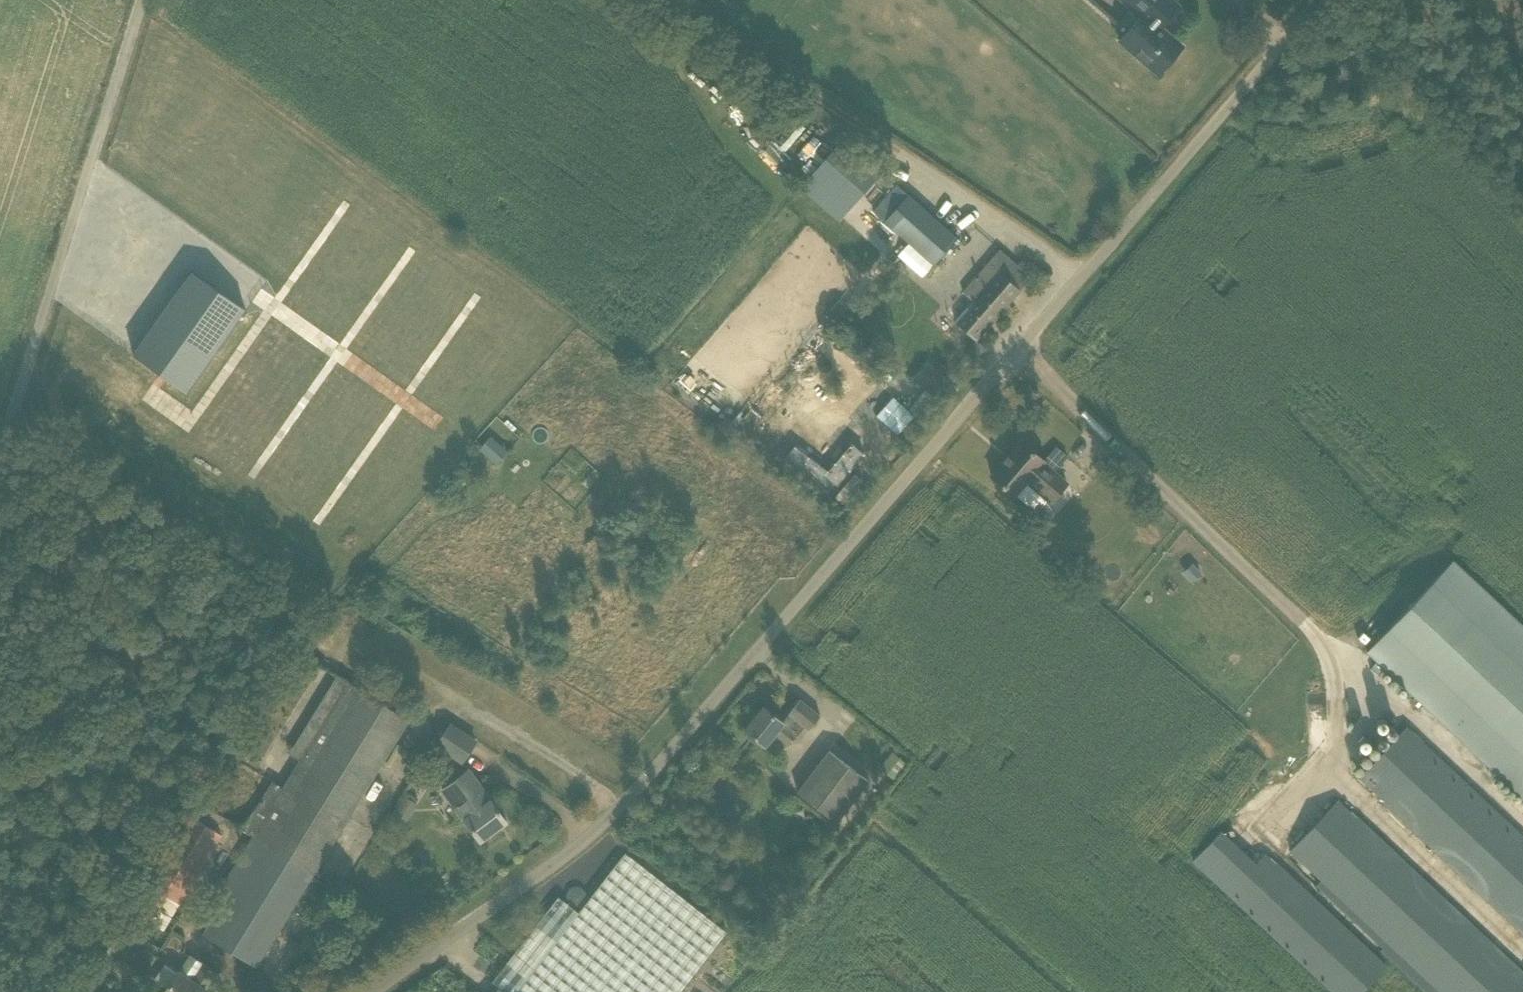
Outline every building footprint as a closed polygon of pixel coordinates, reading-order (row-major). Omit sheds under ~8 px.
[(1172,0),(1124,0),(1141,15),(1120,40),(1158,74),(1183,46),(1161,27),(1179,6),(1172,0)] [(802,189),(810,198),(817,191),(845,219),(882,173),(846,143),(802,189)] [(958,238),(941,223),(908,194),(884,221),(934,265),(958,238)] [(158,323),(212,361),(270,278),(216,240),(158,323)] [(1000,250),(963,292),(946,310),(957,319),(955,321),(976,340),(1031,277),(1000,250)] [(930,357),(911,375),(928,392),(947,374),(930,357)] [(487,458),(498,445),(490,437),(479,451),(487,458)] [(1044,461),(1022,441),(992,476),(1014,496),(1027,480),(1052,501),(1067,483),(1043,462),(1044,461)] [(1453,560),(1367,651),(1522,797),(1522,625),(1453,560)] [(409,719),(338,675),(290,753),(301,760),(283,787),(272,781),(243,828),(254,835),(206,914),(213,919),(204,934),(256,966),(409,719)] [(764,707),(746,730),(749,732),(746,735),(761,747),(763,744),(765,745),(775,733),(790,745),(798,735),(805,726),(809,729),(820,716),(800,699),(789,713),(790,714),(783,722),(764,707)] [(476,741),(450,724),(437,744),(463,761),(476,741)] [(1522,930),(1522,836),(1406,727),(1359,777),(1522,930)] [(830,751),(798,792),(836,821),(868,780),(830,751)] [(879,768),(894,780),(907,763),(892,751),(879,768)] [(481,841),(507,821),(469,770),(443,789),(481,841)] [(1399,952),(1441,991),(1522,991),(1522,974),(1337,800),(1290,850),(1399,952)] [(222,835),(193,817),(191,816),(133,911),(151,922),(167,895),(180,903),(222,835)] [(1375,975),(1383,966),(1265,854),(1256,864),(1221,831),(1193,860),(1333,991),(1361,991),(1375,975)] [(579,912),(559,897),(492,982),(499,987),(506,991),(805,991),(626,852),(579,912)] [(204,963),(193,980),(165,962),(155,979),(168,987),(165,991),(205,991),(207,990),(206,989),(217,972),(204,963)]
